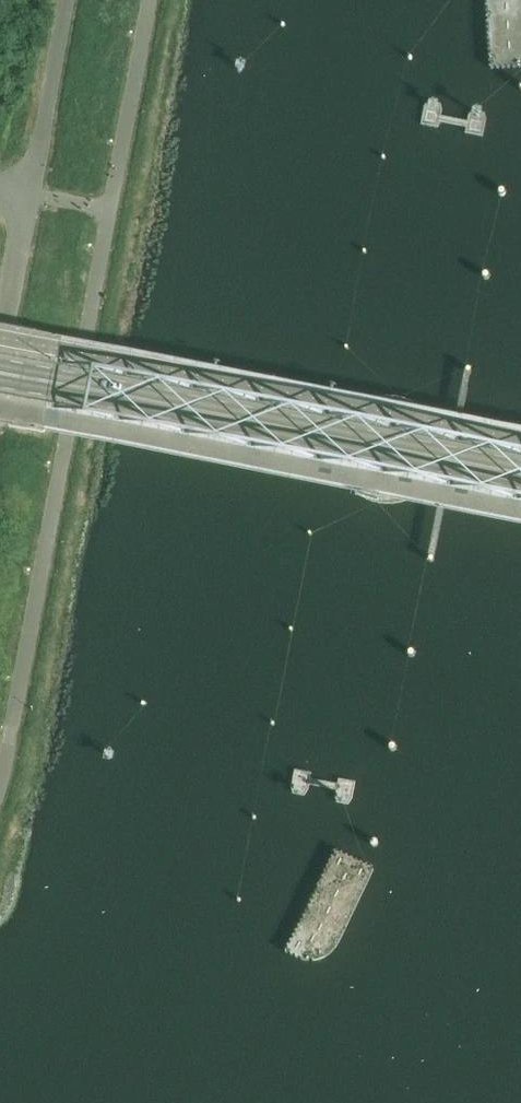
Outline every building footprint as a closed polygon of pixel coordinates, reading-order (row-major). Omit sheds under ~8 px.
[(489,67),(520,65),(520,0),(486,0),(489,67)] [(469,119),(442,114),(443,108),(427,104),(422,123),(439,127),(440,121),(467,126),(466,132),(483,136),(487,117),(471,113),(469,119)] [(337,786),(310,781),(311,775),(294,771),(290,790),(307,794),(308,788),(335,793),(334,799),(351,802),(355,784),(338,780),(337,786)] [(373,867),(335,848),(285,950),(296,956),(303,959),(309,960),(315,960),(326,955),(333,949),(337,943),(373,867)]
